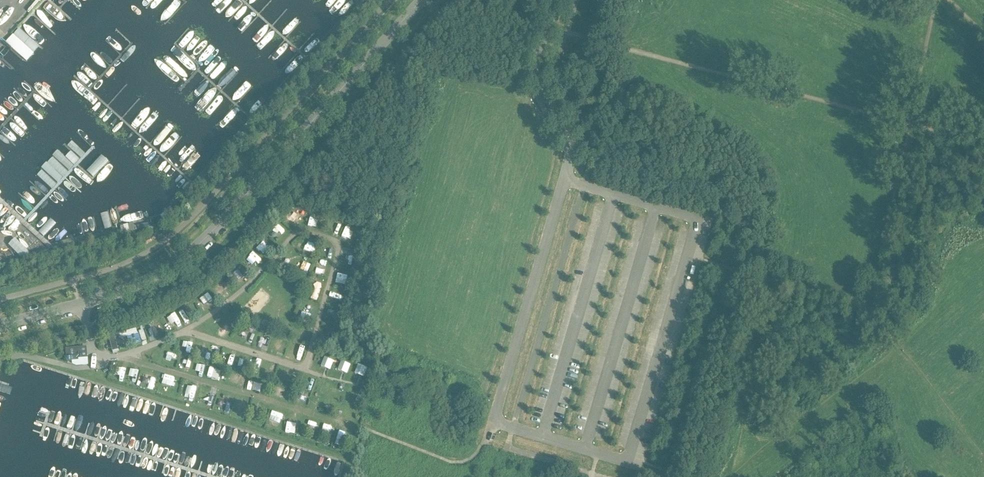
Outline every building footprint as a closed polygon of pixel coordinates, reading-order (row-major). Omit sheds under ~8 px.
[(112,352),(118,351),(114,336),(108,338),(112,352)] [(86,347),(65,349),(66,362),(78,361),(78,359),(81,359),(82,366),(87,365),(86,347)] [(324,358),(321,365),(330,368),(333,362),(324,358)] [(340,362),(338,369),(347,372),(349,366),(340,362)] [(358,365),(355,372),(364,375),(367,369),(358,365)]
